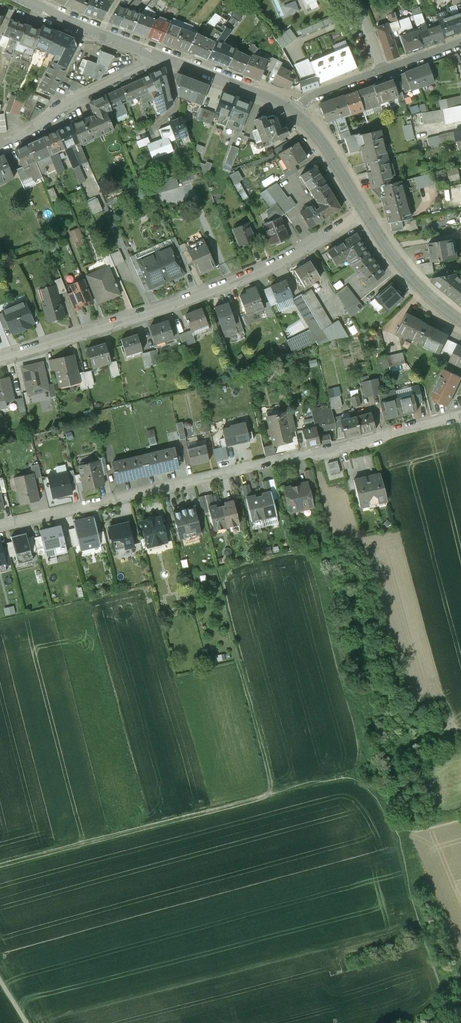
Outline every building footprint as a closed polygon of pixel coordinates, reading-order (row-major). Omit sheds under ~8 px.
[(64,6),(83,14),(93,0),(68,0),(64,6)] [(102,20),(113,0),(106,0),(106,1),(104,0),(93,0),(83,14),(102,20)] [(146,6),(150,9),(157,0),(151,0),(146,6)] [(301,9),(297,0),(295,0),(284,5),(288,14),(301,9)] [(383,5),(386,16),(392,14),(389,3),(383,5)] [(452,15),(460,12),(460,3),(449,7),(452,15)] [(411,9),(414,15),(421,13),(419,5),(411,9)] [(108,22),(117,25),(123,8),(117,6),(108,22)] [(146,6),(139,14),(132,31),(146,37),(153,20),(155,15),(155,12),(150,9),(146,6)] [(123,8),(117,25),(132,31),(139,14),(123,8)] [(235,11),(231,16),(239,21),(242,16),(235,11)] [(435,14),(436,15),(437,20),(445,17),(443,12),(435,14)] [(452,15),(458,32),(460,31),(460,12),(452,15)] [(386,16),(389,24),(397,21),(394,13),(392,14),(386,16)] [(421,13),(414,15),(418,28),(425,23),(421,13)] [(221,18),(214,14),(207,22),(215,27),(221,18)] [(158,15),(157,19),(169,24),(171,20),(158,15)] [(425,23),(418,28),(424,47),(444,40),(443,37),(437,20),(436,15),(431,17),(433,23),(426,25),(425,23)] [(445,17),(437,20),(443,37),(458,32),(452,15),(445,17)] [(228,22),(225,27),(232,31),(239,21),(231,16),(228,22)] [(333,16),(299,30),(302,36),(335,22),(333,16)] [(171,20),(169,24),(183,29),(184,25),(187,23),(173,18),(171,20)] [(221,18),(215,27),(217,29),(213,34),(218,38),(225,27),(228,22),(221,18)] [(418,28),(412,30),(408,18),(397,21),(400,30),(398,30),(406,53),(424,47),(418,28)] [(169,24),(157,19),(156,21),(153,20),(146,37),(161,42),(169,24)] [(23,25),(9,20),(0,41),(0,42),(6,45),(9,37),(17,40),(23,25)] [(389,24),(387,24),(390,33),(398,30),(400,30),(397,21),(389,24)] [(192,25),(187,23),(184,25),(183,29),(195,34),(196,33),(197,31),(191,28),(192,25)] [(183,29),(169,24),(161,42),(174,47),(183,29)] [(389,38),(387,34),(390,33),(387,24),(376,28),(387,60),(398,56),(393,40),(389,38)] [(39,30),(23,25),(17,40),(20,41),(19,43),(21,44),(28,46),(25,52),(23,51),(20,59),(28,62),(34,46),(39,30)] [(56,32),(42,26),(41,27),(40,27),(39,30),(34,46),(47,51),(56,32)] [(218,38),(216,41),(206,60),(226,67),(236,49),(224,45),(232,31),(225,27),(218,38)] [(289,28),(275,39),(282,49),(297,38),(289,28)] [(195,34),(183,29),(174,47),(187,52),(195,34)] [(78,41),(56,32),(47,51),(60,56),(53,70),(61,74),(78,41)] [(206,41),(202,39),(204,36),(196,33),(195,34),(187,52),(206,60),(216,41),(218,38),(213,34),(211,33),(206,41)] [(9,37),(6,45),(3,52),(12,55),(17,40),(9,37)] [(348,46),(345,40),(332,45),(335,51),(348,46)] [(244,54),(236,49),(226,67),(241,73),(251,55),(258,48),(253,45),(244,54)] [(348,46),(335,51),(344,73),(357,68),(348,46)] [(115,57),(92,49),(89,61),(105,67),(108,68),(115,57)] [(335,51),(323,56),(332,78),(344,73),(335,51)] [(241,73),(259,80),(266,60),(251,55),(241,73)] [(323,56),(310,62),(315,75),(316,75),(319,84),(332,78),(323,56)] [(282,64),(271,58),(265,71),(276,76),(280,68),(282,64)] [(308,58),(294,64),(295,68),(293,69),(299,81),(315,75),(310,62),(308,58)] [(105,67),(89,61),(87,60),(82,73),(98,79),(100,78),(105,67)] [(426,64),(412,69),(416,80),(421,78),(429,75),(430,74),(426,64)] [(293,69),(289,72),(280,68),(276,76),(273,81),(288,89),(290,84),(303,91),(299,81),(293,69)] [(52,69),(42,89),(52,93),(61,74),(53,70),(52,69)] [(164,69),(152,74),(153,78),(151,79),(153,83),(160,80),(162,85),(160,86),(163,98),(170,97),(164,69)] [(412,69),(399,74),(403,85),(414,81),(416,80),(412,69)] [(152,74),(142,79),(148,92),(150,90),(154,99),(161,115),(166,110),(163,98),(160,86),(162,85),(160,80),(153,83),(151,79),(153,78),(152,74)] [(192,80),(177,74),(175,79),(176,88),(178,95),(185,98),(192,80)] [(299,81),(303,91),(319,86),(319,84),(316,75),(315,75),(299,81)] [(429,75),(421,78),(423,84),(426,83),(430,81),(429,75)] [(404,99),(397,77),(392,78),(397,97),(398,101),(404,99)] [(392,78),(372,85),(379,105),(381,110),(382,111),(390,108),(387,100),(397,97),(392,78)] [(142,79),(122,88),(127,101),(136,97),(137,99),(140,98),(142,104),(144,109),(149,107),(147,102),(154,99),(150,90),(148,92),(142,79)] [(209,86),(192,80),(185,98),(202,104),(209,86)] [(414,81),(403,85),(405,91),(416,86),(414,81)] [(372,85),(356,91),(363,110),(372,107),(373,112),(381,110),(379,105),(372,85)] [(122,88),(105,95),(111,108),(114,117),(128,111),(124,103),(127,101),(122,88)] [(236,97),(223,91),(216,110),(229,116),(236,97)] [(363,110),(356,91),(344,96),(351,115),(360,111),(363,110)] [(49,100),(29,92),(25,101),(35,105),(37,101),(46,105),(49,100)] [(16,96),(10,94),(4,111),(10,113),(16,96)] [(344,96),(319,104),(326,123),(333,121),(337,129),(346,126),(343,117),(351,115),(344,96)] [(170,97),(163,98),(166,110),(172,105),(170,97)] [(252,102),(236,97),(229,116),(228,118),(243,124),(244,124),(252,102)] [(100,98),(90,103),(95,114),(71,125),(79,142),(80,144),(114,128),(100,98)] [(35,105),(25,101),(18,115),(28,120),(35,105)] [(451,108),(453,119),(453,122),(460,121),(460,106),(451,108)] [(451,108),(442,109),(445,121),(453,119),(451,108)] [(363,110),(360,111),(361,114),(359,114),(361,118),(356,119),(357,123),(367,122),(364,115),(363,110)] [(370,115),(370,113),(364,115),(367,122),(374,120),(372,114),(370,115)] [(266,118),(262,115),(261,118),(254,120),(261,142),(263,141),(268,139),(269,142),(288,135),(285,127),(280,129),(275,116),(272,114),(266,118)] [(181,118),(169,123),(170,125),(175,140),(188,135),(181,118)] [(243,124),(228,118),(226,126),(240,131),(243,124)] [(71,125),(57,132),(64,149),(75,144),(79,142),(71,125)] [(170,125),(159,130),(162,139),(150,143),(147,145),(152,159),(173,151),(170,142),(175,140),(170,125)] [(143,126),(132,130),(135,136),(145,132),(143,126)] [(380,130),(360,135),(359,133),(354,134),(350,136),(348,130),(338,134),(340,139),(345,137),(349,152),(362,149),(365,162),(387,158),(380,130)] [(64,149),(57,132),(42,138),(49,155),(50,155),(57,152),(64,149)] [(455,132),(437,137),(439,145),(457,141),(455,132)] [(147,137),(136,141),(139,148),(147,145),(150,143),(147,137)] [(42,138),(28,144),(35,161),(47,156),(49,155),(42,138)] [(261,142),(239,149),(244,164),(268,156),(263,141),(261,142)] [(296,143),(281,152),(290,167),(294,165),(305,158),(296,143)] [(28,144),(15,150),(22,167),(30,163),(35,161),(28,144)] [(64,149),(74,172),(80,170),(78,166),(79,165),(73,152),(78,150),(75,144),(64,149)] [(231,146),(225,162),(232,165),(239,148),(231,146)] [(57,152),(50,155),(57,173),(64,170),(57,152)] [(84,153),(79,155),(83,164),(87,161),(84,153)] [(0,157),(0,183),(13,177),(4,155),(0,157)] [(47,156),(35,161),(41,174),(47,172),(45,167),(51,164),(47,156)] [(387,158),(365,162),(372,188),(393,183),(387,158)] [(35,161),(30,163),(39,183),(41,182),(40,178),(42,177),(41,174),(35,161)] [(290,167),(283,171),(286,177),(297,170),(294,165),(290,167)] [(340,208),(314,166),(300,175),(322,210),(317,212),(313,205),(300,213),(310,228),(340,208)] [(460,178),(460,171),(460,168),(450,169),(451,179),(460,178)] [(236,182),(244,178),(240,169),(232,173),(236,182)] [(417,175),(419,187),(435,184),(433,172),(417,175)] [(393,183),(372,188),(373,190),(380,197),(382,197),(389,223),(390,222),(401,220),(410,219),(400,181),(393,183)] [(287,198),(275,184),(266,189),(276,203),(284,213),(295,206),(289,197),(287,198)] [(53,187),(47,190),(51,201),(57,198),(53,187)] [(95,213),(104,209),(99,197),(90,201),(95,213)] [(276,203),(271,208),(279,218),(284,213),(276,203)] [(280,218),(263,224),(271,244),(287,238),(280,218)] [(401,220),(390,222),(391,231),(402,229),(401,220)] [(248,223),(233,229),(238,241),(244,239),(246,243),(254,240),(248,223)] [(71,230),(77,247),(88,243),(82,226),(71,230)] [(369,254),(356,233),(327,251),(335,265),(346,259),(350,265),(369,254)] [(455,239),(429,243),(430,251),(426,251),(427,258),(431,257),(432,262),(458,257),(455,239)] [(203,242),(186,249),(193,263),(197,275),(214,267),(203,242)] [(139,261),(152,290),(187,274),(174,246),(139,261)] [(193,263),(186,249),(181,252),(187,266),(193,263)] [(119,251),(109,255),(110,256),(114,265),(124,261),(119,251)] [(369,254),(350,265),(368,287),(384,273),(369,254)] [(110,256),(104,258),(108,268),(114,265),(110,256)] [(310,260),(294,270),(304,287),(320,277),(310,260)] [(432,262),(420,264),(425,274),(434,273),(432,262)] [(109,269),(87,277),(95,297),(106,292),(109,299),(119,294),(109,269)] [(456,273),(432,278),(432,281),(460,305),(460,278),(456,273)] [(66,290),(60,277),(54,280),(59,293),(66,290)] [(80,281),(71,285),(73,292),(67,294),(74,311),(81,308),(80,305),(84,304),(85,305),(92,303),(83,280),(80,281)] [(290,280),(272,289),(280,305),(298,297),(290,280)] [(54,284),(46,287),(46,286),(44,287),(46,292),(40,294),(48,321),(64,317),(61,309),(63,308),(61,302),(60,302),(54,284)] [(337,293),(354,315),(366,305),(349,284),(337,293)] [(391,284),(377,298),(382,304),(381,305),(388,311),(403,296),(391,284)] [(247,293),(240,296),(246,312),(255,308),(257,311),(263,308),(255,287),(246,291),(247,293)] [(310,289),(302,294),(311,309),(319,304),(310,289)] [(36,313),(31,301),(25,303),(30,315),(36,313)] [(25,303),(20,305),(17,304),(13,306),(23,329),(31,326),(30,323),(33,322),(30,315),(25,303)] [(227,303),(214,308),(224,337),(237,333),(233,320),(227,303)] [(13,306),(9,307),(8,310),(2,312),(7,325),(10,332),(13,330),(14,333),(23,329),(13,306)] [(201,309),(185,315),(191,330),(207,324),(201,309)] [(427,325),(405,314),(397,331),(419,342),(427,325)] [(239,318),(233,320),(237,333),(243,331),(239,318)] [(168,321),(151,327),(155,342),(173,337),(168,321)] [(449,336),(427,325),(419,342),(440,353),(449,336)] [(137,335),(128,337),(121,339),(126,355),(143,349),(137,335)] [(105,343),(87,349),(92,364),(110,359),(105,343)] [(459,344),(450,361),(460,366),(460,345),(459,344)] [(156,350),(149,351),(152,364),(159,362),(156,350)] [(392,354),(396,364),(407,361),(404,351),(392,354)] [(72,355),(54,359),(60,386),(79,381),(78,374),(77,375),(72,355)] [(116,361),(109,362),(113,376),(119,374),(116,361)] [(42,362),(21,367),(27,391),(40,388),(41,391),(48,389),(47,385),(42,362)] [(445,369),(431,398),(448,406),(460,379),(460,377),(445,369)] [(90,372),(84,373),(87,386),(94,385),(90,372)] [(84,373),(78,374),(79,381),(81,390),(88,389),(87,386),(84,373)] [(0,379),(0,403),(14,400),(8,377),(0,379)] [(369,381),(363,382),(366,397),(373,395),(370,383),(369,381)] [(376,381),(370,383),(373,395),(379,394),(376,381)] [(53,383),(47,385),(48,389),(50,397),(56,396),(53,383)] [(330,388),(332,407),(344,406),(342,386),(330,388)] [(354,406),(362,405),(361,389),(353,389),(354,406)] [(412,394),(396,398),(400,415),(416,411),(412,394)] [(23,397),(16,399),(19,413),(26,411),(23,397)] [(396,398),(379,402),(383,419),(400,415),(396,398)] [(331,408),(311,413),(314,426),(334,421),(331,408)] [(284,414),(279,415),(278,409),(266,412),(270,428),(268,428),(267,430),(268,435),(270,436),(271,436),(273,445),(291,441),(287,425),(284,414)] [(290,410),(283,412),(284,414),(287,425),(293,423),(290,410)] [(372,412),(355,416),(356,416),(355,417),(359,434),(376,430),(372,412)] [(350,418),(346,419),(346,418),(343,419),(340,420),(342,426),(339,426),(340,431),(343,430),(344,437),(352,435),(353,436),(359,434),(355,417),(350,418)] [(188,438),(185,421),(179,421),(181,438),(188,438)] [(334,421),(314,426),(315,427),(316,431),(335,426),(334,422),(334,421)] [(220,439),(222,447),(225,446),(253,439),(251,431),(247,432),(245,422),(230,426),(230,427),(222,429),(224,438),(220,439)] [(316,431),(315,427),(302,430),(306,447),(320,445),(318,437),(317,436),(316,431)] [(321,437),(318,437),(320,445),(331,442),(329,435),(321,437)] [(291,449),(290,443),(276,446),(278,452),(291,449)] [(205,445),(187,449),(191,465),(208,460),(205,445)] [(228,458),(225,446),(222,447),(213,449),(216,461),(228,458)] [(174,448),(143,455),(147,475),(179,467),(174,448)] [(143,455),(111,463),(116,482),(147,475),(143,455)] [(98,461),(79,465),(81,474),(82,481),(84,490),(104,485),(98,461)] [(337,461),(328,463),(331,476),(341,473),(337,461)] [(38,464),(31,465),(33,473),(35,478),(41,476),(38,464)] [(73,469),(67,471),(68,474),(70,483),(76,481),(74,476),(73,469)] [(311,470),(304,471),(306,483),(307,483),(308,488),(315,486),(311,470)] [(33,473),(15,477),(19,490),(17,491),(20,505),(40,500),(35,478),(33,473)] [(59,474),(48,477),(52,496),(72,492),(70,483),(68,474),(60,476),(59,474)] [(365,477),(353,480),(360,507),(387,501),(380,474),(368,477),(369,481),(366,482),(365,477)] [(268,480),(262,481),(265,493),(271,491),(271,492),(268,480)] [(306,483),(300,484),(301,487),(291,489),(291,486),(284,488),(290,511),(298,509),(298,508),(311,505),(311,506),(312,506),(308,488),(307,483),(306,483)] [(248,484),(242,485),(245,498),(251,496),(248,484)] [(265,493),(262,493),(263,496),(259,497),(264,518),(276,515),(271,492),(271,491),(265,493)] [(211,494),(205,495),(208,507),(214,505),(211,494)] [(205,495),(198,497),(203,513),(209,512),(208,507),(205,495)] [(251,496),(245,498),(251,521),(264,518),(259,497),(254,498),(254,496),(251,496)] [(228,505),(221,507),(226,527),(233,526),(239,524),(233,501),(228,502),(228,505)] [(221,507),(217,508),(214,506),(214,505),(208,507),(209,512),(213,530),(226,527),(221,507)] [(194,507),(172,512),(179,539),(201,533),(194,507)] [(266,519),(268,525),(281,521),(279,515),(266,519)] [(94,517),(85,519),(86,520),(82,521),(82,520),(73,522),(75,528),(79,545),(79,549),(100,544),(97,532),(94,517)] [(150,519),(142,521),(142,523),(146,538),(148,546),(166,541),(164,535),(160,533),(158,525),(159,520),(158,517),(154,518),(154,519),(151,520),(150,519)] [(128,522),(109,527),(114,551),(133,546),(133,544),(129,527),(128,522)] [(158,525),(160,533),(164,535),(166,541),(173,540),(168,523),(158,525)] [(40,530),(46,556),(67,552),(61,525),(40,530)] [(136,526),(129,527),(133,544),(140,542),(140,540),(136,526)] [(75,528),(68,529),(73,547),(79,545),(75,528)] [(103,531),(97,532),(100,544),(106,543),(103,531)] [(27,537),(19,539),(18,535),(11,537),(12,541),(15,555),(17,559),(23,558),(24,562),(33,560),(31,553),(27,537)] [(33,536),(27,537),(31,553),(37,552),(33,536)] [(12,541),(6,543),(7,548),(10,557),(15,555),(12,541)] [(10,557),(7,548),(2,549),(5,562),(4,563),(5,566),(12,564),(10,557)]
